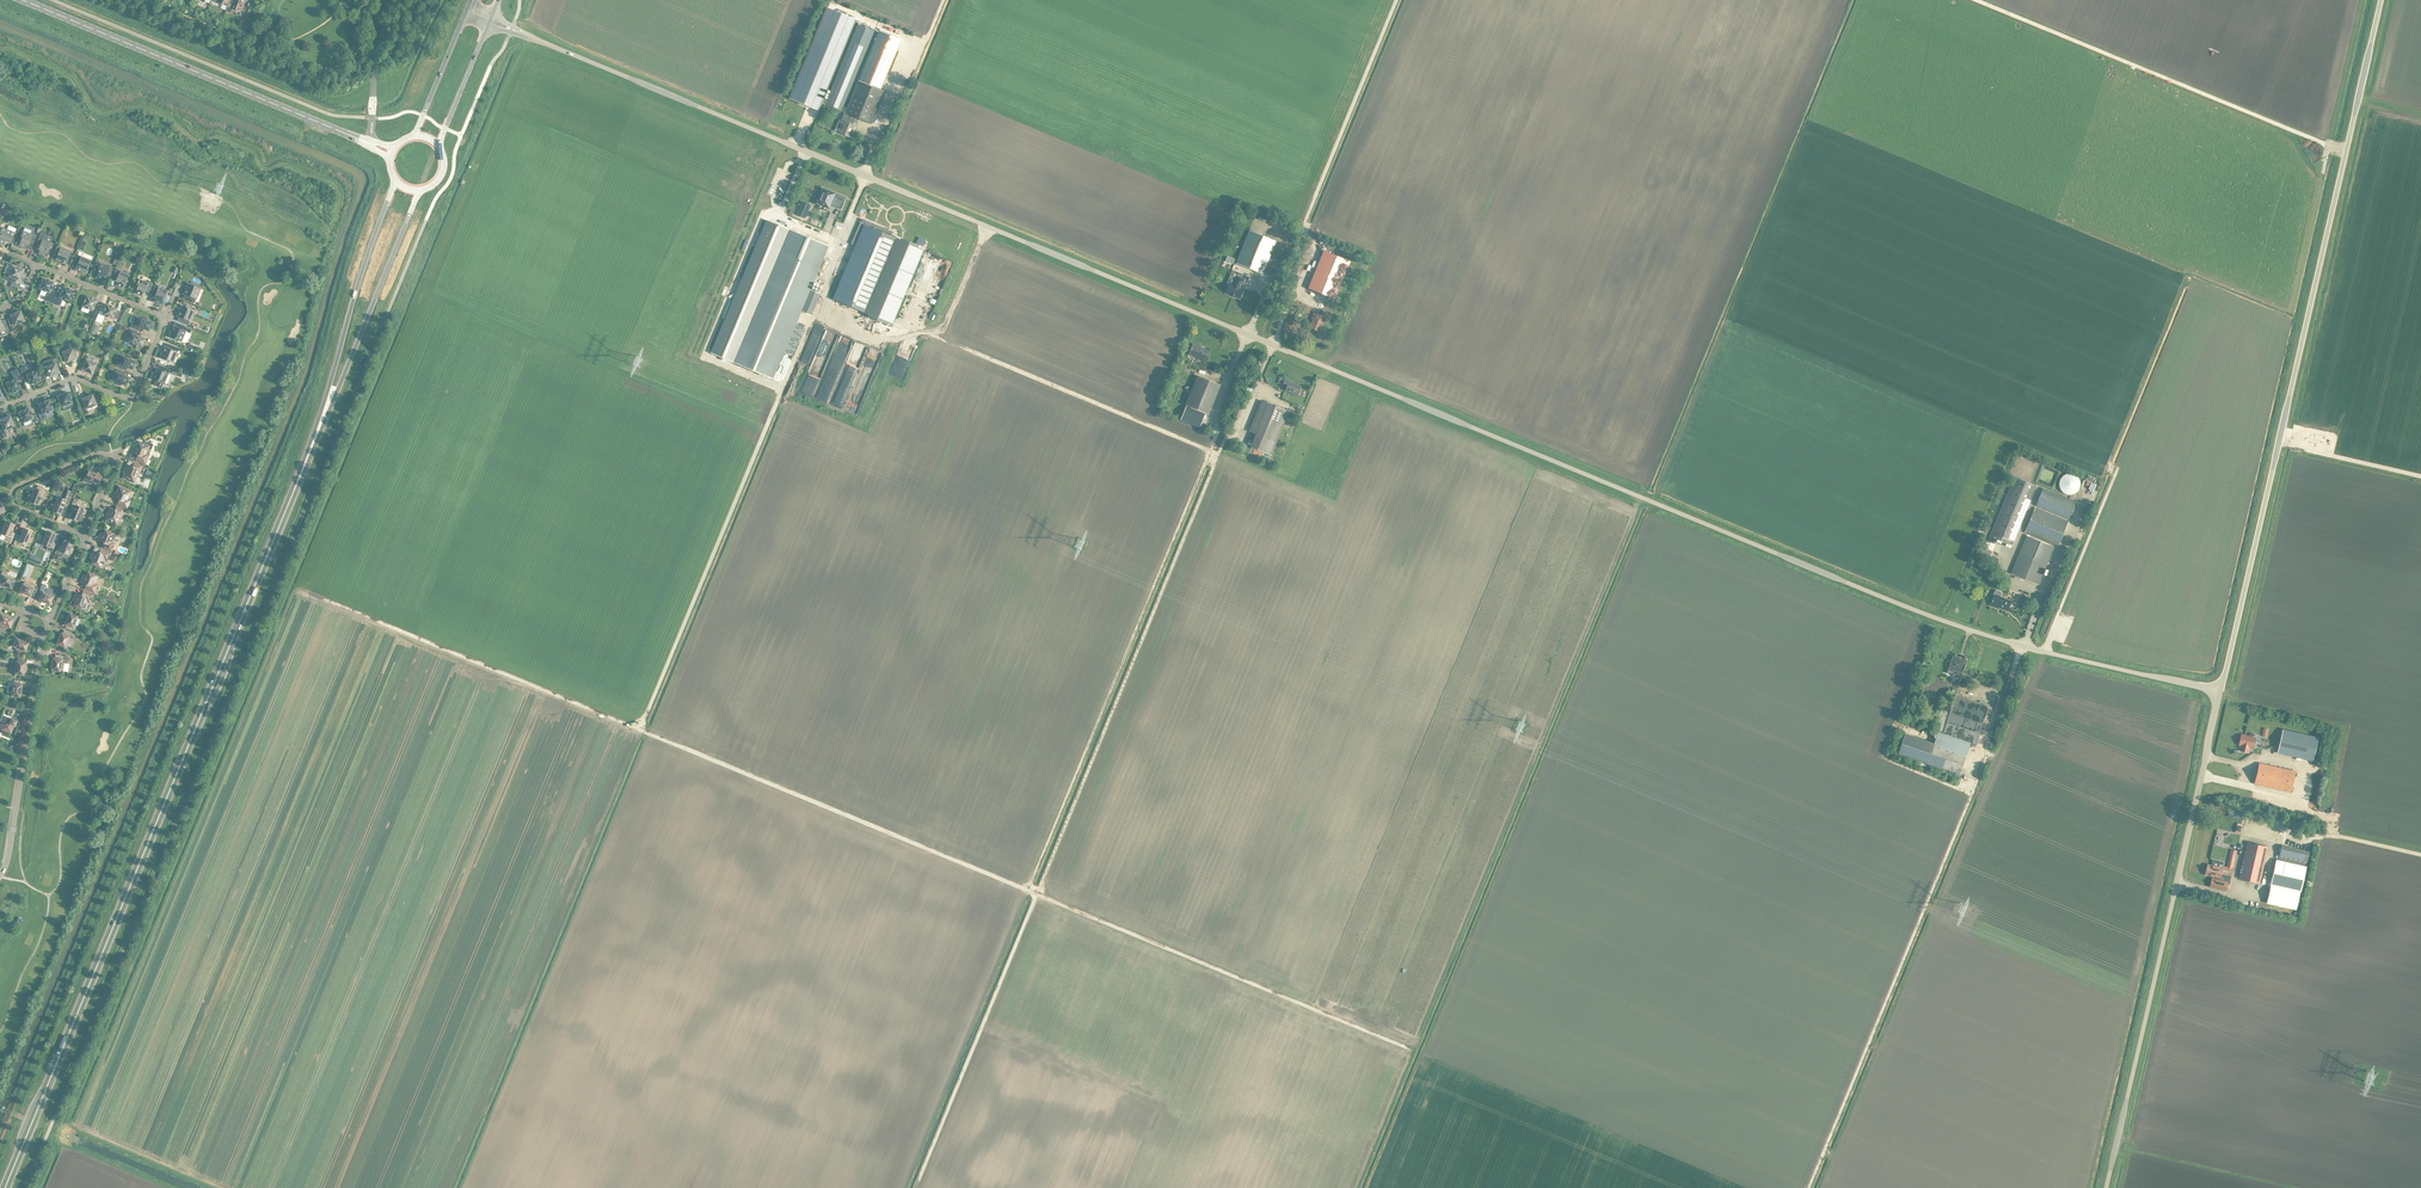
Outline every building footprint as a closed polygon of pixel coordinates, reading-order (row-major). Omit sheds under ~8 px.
[(228,4),(225,11),(232,13),(234,9),(236,10),(237,8),(242,10),(246,0),(245,0),(237,0),(236,1),(234,0),(230,0),(228,4)] [(855,19),(828,8),(790,99),(817,110),(820,102),(822,99),(855,19)] [(874,31),(858,24),(826,101),(822,99),(820,102),(841,111),(845,112),(847,108),(843,106),(874,31)] [(859,80),(881,89),(901,40),(879,31),(859,80)] [(845,113),(850,115),(855,117),(872,124),(885,91),(881,89),(859,80),(847,108),(845,112),(845,113)] [(850,115),(847,122),(846,122),(847,120),(845,119),(839,133),(850,137),(855,125),(852,124),(855,117),(850,115)] [(816,200),(817,201),(817,203),(828,207),(830,202),(835,204),(834,206),(840,208),(843,200),(833,195),(834,193),(823,188),(822,191),(820,190),(816,200)] [(833,299),(867,314),(898,239),(864,225),(833,299)] [(6,240),(11,242),(15,233),(2,227),(0,231),(0,243),(4,244),(6,240)] [(772,378),(800,311),(810,315),(819,293),(809,289),(828,246),(789,230),(734,362),(772,378)] [(1262,273),(1276,241),(1249,230),(1236,263),(1262,273)] [(19,245),(25,248),(28,242),(33,244),(38,233),(32,231),(30,234),(23,231),(19,241),(20,241),(19,245)] [(43,238),(45,234),(41,232),(35,246),(40,248),(38,253),(45,256),(46,252),(48,253),(52,243),(43,239),(43,238)] [(898,239),(867,314),(891,324),(905,292),(908,293),(910,287),(907,286),(922,249),(898,239)] [(83,251),(86,242),(82,240),(78,249),(83,251)] [(62,262),(70,265),(74,253),(60,248),(55,260),(62,263),(62,262)] [(1323,250),(1308,288),(1334,299),(1350,261),(1323,250)] [(79,270),(86,273),(91,261),(77,255),(72,266),(80,269),(79,270)] [(96,277),(102,280),(105,275),(110,277),(114,267),(110,265),(109,267),(100,263),(96,273),(98,273),(96,277)] [(16,280),(19,281),(24,270),(12,265),(10,270),(10,271),(8,275),(5,274),(3,278),(15,283),(16,280)] [(120,270),(116,268),(112,278),(117,280),(115,285),(122,288),(124,284),(125,285),(129,275),(120,271),(120,270)] [(1223,274),(1232,277),(1234,271),(1226,268),(1223,274)] [(1229,283),(1225,293),(1229,294),(1229,295),(1235,297),(1239,299),(1243,289),(1241,288),(1244,279),(1241,278),(1236,276),(1233,284),(1229,283)] [(38,289),(47,292),(44,299),(50,302),(54,292),(51,290),(54,282),(43,277),(38,289)] [(143,291),(149,293),(153,283),(148,281),(148,283),(139,279),(135,289),(136,289),(135,293),(141,296),(143,291)] [(194,303),(200,288),(197,287),(198,284),(191,281),(189,284),(188,283),(185,290),(186,290),(183,298),(194,303)] [(154,301),(161,304),(162,300),(164,301),(168,291),(158,287),(159,286),(155,284),(151,294),(156,296),(154,301)] [(70,302),(75,290),(63,285),(60,294),(57,293),(52,303),(58,305),(61,298),(70,302)] [(97,309),(94,308),(98,300),(86,295),(81,306),(90,310),(87,317),(93,320),(97,309)] [(117,310),(118,308),(106,303),(103,312),(99,310),(95,321),(101,323),(104,316),(113,319),(114,317),(117,319),(120,311),(117,310)] [(185,307),(181,305),(179,312),(180,312),(177,320),(188,325),(194,310),(191,309),(185,307)] [(21,323),(26,321),(21,310),(9,314),(10,317),(7,318),(12,331),(16,329),(15,326),(19,324),(21,323)] [(1328,318),(1329,314),(1321,311),(1320,315),(1314,312),(1313,316),(1314,316),(1309,327),(1319,331),(1325,317),(1328,318)] [(141,328),(149,331),(150,329),(152,327),(151,325),(152,322),(147,320),(147,318),(142,318),(138,317),(136,322),(133,321),(131,327),(140,331),(141,328)] [(1,332),(0,332),(4,330),(6,334),(10,332),(5,319),(2,321),(1,318),(0,318),(0,332),(1,332)] [(183,336),(185,331),(190,333),(192,329),(176,322),(172,330),(171,330),(169,336),(185,343),(188,338),(183,336)] [(100,326),(94,324),(90,333),(97,335),(100,326)] [(128,335),(130,336),(128,341),(132,343),(132,344),(136,347),(136,345),(142,347),(146,339),(138,335),(139,333),(130,329),(128,335)] [(163,351),(160,357),(172,362),(178,348),(167,343),(164,351),(163,351)] [(1203,361),(1208,350),(1192,344),(1188,354),(1198,358),(1198,359),(1203,361)] [(66,349),(62,351),(61,347),(57,349),(62,362),(65,360),(66,363),(78,358),(73,347),(68,349),(66,349)] [(125,367),(133,370),(136,361),(131,359),(132,357),(126,356),(126,357),(122,355),(120,360),(117,360),(115,366),(124,369),(125,367)] [(96,363),(92,361),(91,360),(91,361),(86,358),(81,370),(92,375),(94,372),(97,373),(100,364),(96,363)] [(49,364),(45,366),(43,363),(40,364),(44,373),(46,372),(49,378),(60,373),(59,370),(62,369),(59,360),(55,362),(51,364),(50,363),(49,364)] [(164,383),(169,369),(158,364),(155,372),(154,372),(151,378),(157,380),(156,383),(160,384),(161,382),(164,383)] [(41,381),(37,369),(29,373),(26,365),(19,368),(24,378),(27,377),(30,385),(41,381)] [(10,371),(14,379),(6,382),(10,394),(21,389),(18,381),(21,379),(17,368),(10,371)] [(129,380),(130,377),(122,374),(123,371),(114,368),(112,373),(114,375),(112,380),(116,382),(120,386),(120,384),(126,386),(127,383),(129,382),(129,380)] [(1208,414),(1220,386),(1197,376),(1185,405),(1208,414)] [(1297,396),(1301,386),(1289,381),(1289,380),(1285,378),(1282,385),(1286,387),(1285,390),(1289,392),(1289,391),(1292,392),(1292,394),(1297,396)] [(69,394),(68,391),(56,396),(61,407),(71,403),(72,403),(76,401),(72,392),(69,394)] [(97,405),(93,393),(81,398),(82,401),(79,402),(84,414),(88,413),(87,409),(91,408),(92,407),(97,405)] [(49,399),(38,404),(41,412),(38,413),(41,420),(47,417),(46,413),(54,410),(49,399)] [(1270,455),(1288,411),(1261,400),(1249,431),(1256,433),(1250,447),(1270,455)] [(1199,427),(1204,414),(1186,406),(1180,419),(1199,427)] [(36,414),(32,415),(29,407),(18,412),(22,423),(31,420),(32,423),(38,421),(36,414)] [(11,415),(0,419),(0,422),(0,430),(4,439),(8,437),(5,430),(15,426),(11,415)] [(147,453),(150,445),(137,440),(136,444),(135,444),(130,453),(137,456),(135,461),(145,465),(150,454),(147,453)] [(143,465),(134,462),(132,466),(126,464),(122,473),(124,473),(122,478),(135,483),(138,474),(139,475),(143,465)] [(88,470),(85,476),(84,475),(82,481),(95,486),(96,483),(98,484),(102,475),(101,475),(102,472),(94,469),(93,472),(88,470)] [(1990,536),(2012,545),(2036,485),(2014,476),(1990,536)] [(38,487),(37,488),(35,487),(33,492),(30,491),(27,499),(30,500),(29,501),(38,505),(41,498),(47,500),(50,492),(43,489),(42,487),(39,486),(38,487)] [(112,498),(118,500),(117,505),(127,509),(131,500),(128,499),(131,491),(118,486),(116,492),(115,492),(112,498)] [(2076,502),(2043,488),(2036,505),(2069,519),(2076,502)] [(61,514),(64,507),(67,508),(73,493),(68,491),(64,498),(58,496),(55,502),(52,501),(50,507),(53,508),(52,510),(61,514)] [(79,520),(82,521),(85,514),(82,512),(84,507),(78,505),(79,501),(73,499),(69,509),(72,510),(69,518),(78,521),(79,520)] [(125,509),(116,505),(114,510),(108,507),(106,513),(107,513),(104,520),(117,526),(120,518),(121,518),(125,509)] [(2068,521),(2035,508),(2025,532),(2058,546),(2068,521)] [(12,532),(15,525),(13,524),(13,523),(8,521),(8,522),(6,521),(3,526),(1,525),(0,528),(0,530),(1,531),(0,534),(5,536),(3,540),(11,543),(15,533),(12,532)] [(27,545),(29,542),(31,543),(33,538),(30,537),(33,532),(31,531),(26,528),(25,529),(23,528),(20,535),(17,534),(13,545),(19,547),(21,543),(27,545)] [(100,532),(97,540),(103,543),(101,547),(112,552),(115,542),(113,542),(117,534),(105,529),(103,533),(100,532)] [(54,533),(49,531),(49,532),(47,531),(44,536),(42,535),(40,540),(42,541),(41,544),(47,547),(46,549),(53,552),(56,543),(53,542),(56,535),(54,534),(54,533)] [(2038,584),(2054,547),(2027,535),(2011,573),(2038,584)] [(58,544),(55,553),(62,556),(63,553),(68,556),(70,552),(72,553),(74,548),(71,548),(74,542),(71,541),(72,541),(67,539),(66,539),(64,538),(61,546),(58,544)] [(112,553),(100,548),(98,552),(93,550),(90,558),(92,559),(91,564),(102,568),(105,561),(108,562),(112,553)] [(1990,552),(1982,548),(1980,554),(1988,558),(1990,552)] [(31,554),(28,560),(40,565),(43,559),(31,554)] [(1,581),(0,583),(0,584),(3,585),(2,586),(8,588),(9,588),(12,589),(15,580),(14,579),(15,578),(8,575),(9,572),(3,569),(0,576),(0,580),(1,581)] [(87,571),(85,575),(83,574),(79,582),(85,585),(84,589),(94,594),(98,584),(96,583),(99,576),(87,571)] [(38,587),(25,581),(24,583),(23,583),(19,592),(22,593),(22,594),(27,596),(28,596),(31,597),(32,594),(35,595),(38,587)] [(38,600),(41,601),(41,602),(47,604),(50,605),(54,596),(50,594),(52,590),(47,588),(46,590),(40,588),(37,596),(40,597),(38,600)] [(82,589),(80,594),(75,592),(72,600),(76,602),(74,606),(85,610),(88,603),(90,604),(94,594),(82,589)] [(2007,611),(2011,601),(1995,594),(1993,600),(1992,600),(1992,601),(1990,605),(1996,607),(1996,606),(2007,611)] [(2023,605),(2022,608),(2026,609),(2030,599),(2023,596),(2020,603),(2023,605)] [(65,621),(64,624),(67,626),(66,628),(74,632),(77,625),(75,625),(78,616),(69,612),(68,615),(67,615),(65,621)] [(6,627),(10,628),(14,619),(2,613),(0,613),(0,624),(1,624),(1,626),(2,627),(3,627),(4,628),(5,627),(6,627)] [(56,644),(65,648),(69,639),(73,641),(76,635),(65,630),(64,633),(61,632),(59,635),(57,640),(57,641),(56,644)] [(22,651),(22,650),(26,652),(30,643),(17,637),(14,636),(10,644),(13,645),(12,646),(16,648),(16,650),(17,651),(18,651),(19,652),(21,651),(22,651)] [(53,657),(52,660),(51,660),(51,667),(51,670),(61,672),(61,670),(63,671),(64,663),(67,663),(68,656),(56,654),(56,658),(53,657)] [(1961,678),(1967,660),(1953,655),(1949,668),(1955,670),(1954,675),(1961,678)] [(18,658),(18,660),(16,660),(16,664),(15,664),(14,665),(13,665),(13,667),(13,668),(13,669),(14,670),(15,670),(14,674),(24,676),(26,662),(26,663),(27,659),(18,658)] [(14,679),(14,682),(13,682),(12,686),(11,686),(10,687),(9,688),(9,690),(10,691),(11,692),(10,696),(20,698),(23,684),(23,681),(14,679)] [(1955,695),(1949,714),(1982,725),(1988,706),(1955,695)] [(1982,725),(1949,714),(1943,733),(1976,744),(1982,725)] [(9,733),(11,734),(14,726),(15,726),(18,720),(12,718),(11,718),(10,718),(7,717),(6,718),(2,716),(0,720),(0,729),(1,730),(1,732),(8,735),(9,733)] [(2283,729),(2277,753),(2313,761),(2318,737),(2283,729)] [(1927,763),(1933,743),(1905,733),(1898,754),(1927,763)] [(2239,745),(2241,745),(2239,750),(2249,752),(2250,747),(2253,748),(2256,738),(2241,734),(2239,745)] [(1935,743),(1928,764),(1960,774),(1967,754),(1935,743)] [(2259,758),(2259,754),(2272,755),(2272,750),(2258,748),(2257,758),(2259,758)] [(2291,792),(2295,771),(2259,763),(2254,783),(2291,792)] [(2259,883),(2267,846),(2247,842),(2239,878),(2259,883)] [(2309,851),(2281,845),(2278,860),(2306,866),(2309,851)] [(2228,864),(2227,867),(2223,866),(2224,863),(2213,860),(2212,865),(2207,864),(2205,874),(2213,876),(2212,878),(2210,886),(2226,890),(2228,880),(2220,879),(2221,874),(2231,876),(2233,865),(2228,864)] [(2278,860),(2276,860),(2270,885),(2300,892),(2306,866),(2278,860)] [(2296,910),(2300,892),(2270,885),(2266,903),(2296,910)]
